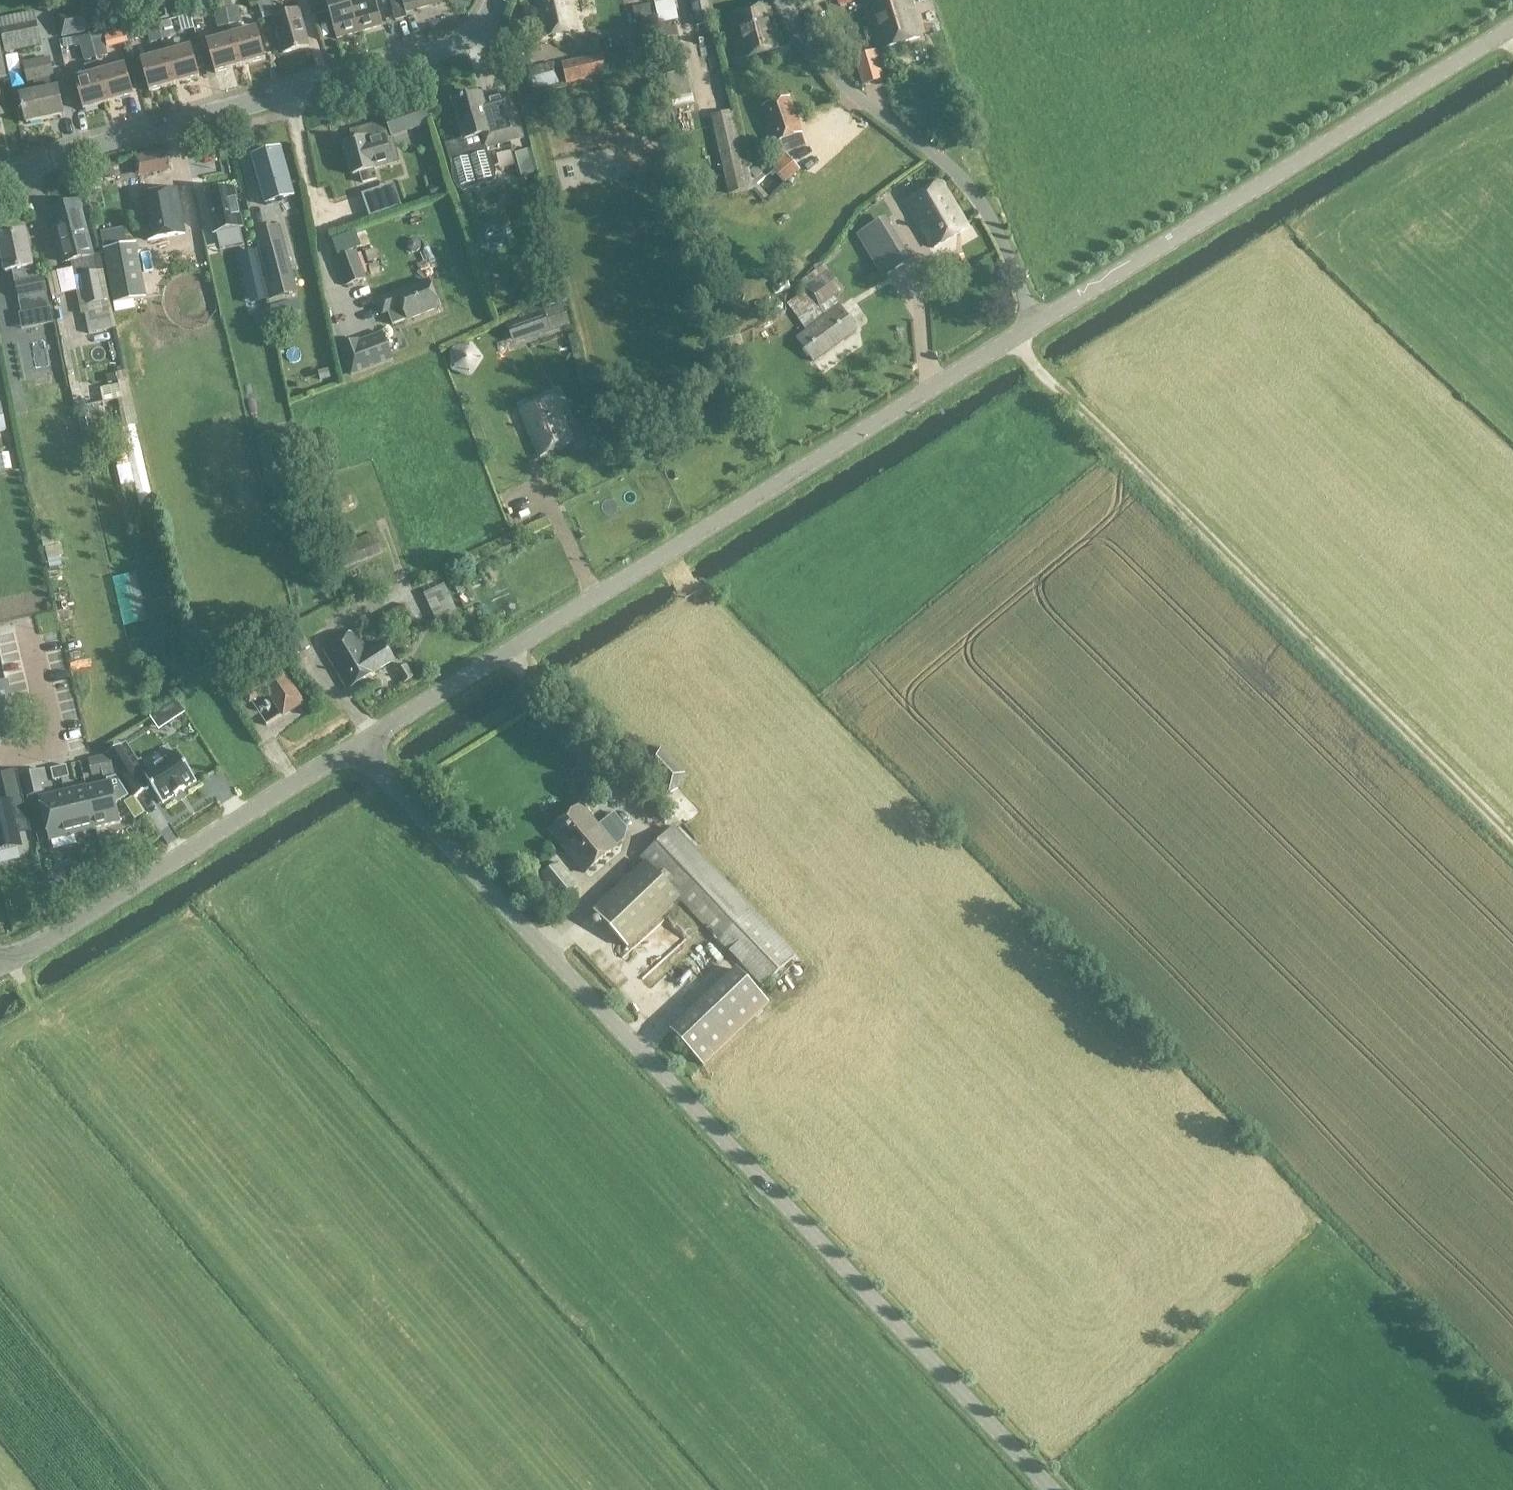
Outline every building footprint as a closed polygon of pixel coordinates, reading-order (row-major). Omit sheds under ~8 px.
[(232,0),(221,0),(217,1),(219,10),(233,8),(232,0)] [(271,0),(270,0),(259,3),(262,15),(263,15),(264,19),(275,16),(271,0)] [(351,0),(312,0),(316,16),(328,13),(336,39),(359,33),(351,0)] [(359,33),(383,26),(375,0),(351,0),(359,33)] [(406,14),(440,4),(439,0),(402,0),(406,14)] [(580,31),(573,0),(535,0),(544,39),(580,31)] [(708,0),(692,0),(697,26),(713,22),(708,0)] [(922,38),(911,0),(867,0),(882,49),(922,38)] [(175,17),(172,3),(156,6),(159,21),(175,17)] [(784,48),(769,4),(732,15),(741,61),(784,48)] [(226,10),(230,26),(242,23),(239,7),(226,10)] [(62,37),(93,32),(89,10),(59,15),(62,37)] [(230,26),(226,10),(214,12),(218,28),(230,26)] [(283,54),(309,47),(299,10),(273,17),(283,54)] [(0,19),(0,24),(6,53),(42,46),(36,12),(0,19)] [(170,20),(157,24),(162,40),(175,37),(170,20)] [(258,30),(245,33),(242,23),(230,26),(232,37),(241,67),(266,59),(258,30)] [(162,40),(157,24),(146,27),(146,25),(126,31),(129,42),(149,37),(151,44),(162,40)] [(96,59),(92,42),(91,36),(74,38),(76,48),(82,47),(86,62),(96,59)] [(241,67),(232,37),(207,44),(216,74),(241,67)] [(899,45),(905,63),(930,56),(924,37),(899,45)] [(104,39),(92,42),(96,59),(109,56),(104,39)] [(192,48),(166,55),(175,85),(200,78),(192,48)] [(884,80),(876,52),(856,58),(864,86),(884,80)] [(166,55),(165,55),(141,62),(150,92),(175,85),(166,55)] [(563,66),(567,86),(607,77),(603,57),(563,66)] [(58,88),(55,89),(52,78),(54,77),(50,59),(25,65),(28,82),(34,80),(37,92),(20,96),(26,124),(64,115),(58,88)] [(85,67),(88,78),(75,81),(84,111),(109,104),(100,74),(101,74),(98,63),(85,67)] [(125,67),(101,74),(100,74),(109,104),(134,97),(125,67)] [(454,103),(464,139),(446,144),(452,168),(453,177),(455,184),(459,191),(461,190),(462,192),(495,183),(494,181),(497,181),(497,172),(495,164),(490,158),(488,149),(522,139),(510,95),(495,100),(500,117),(488,120),(481,95),(454,103)] [(807,145),(802,133),(790,99),(764,108),(780,154),(807,145)] [(430,125),(424,108),(422,105),(385,118),(392,138),(430,125)] [(755,190),(737,111),(711,117),(729,196),(755,190)] [(390,162),(385,142),(389,141),(385,123),(350,132),(353,142),(344,144),(353,175),(360,173),(363,183),(377,179),(374,170),(375,170),(374,166),(390,162)] [(532,174),(537,173),(531,150),(515,155),(522,179),(533,176),(532,174)] [(290,185),(281,152),(254,159),(263,193),(264,192),(267,205),(293,198),(290,185)] [(779,163),(791,177),(800,170),(787,156),(779,163)] [(113,166),(102,169),(105,180),(116,178),(113,166)] [(768,191),(782,176),(772,167),(758,182),(768,191)] [(362,186),(368,210),(400,202),(393,177),(362,186)] [(969,228),(964,220),(942,183),(907,204),(934,249),(969,228)] [(186,235),(182,217),(177,189),(139,196),(148,242),(186,235)] [(215,234),(242,227),(234,190),(207,196),(215,234)] [(96,273),(88,238),(79,202),(50,209),(59,245),(64,244),(67,256),(68,263),(71,263),(75,278),(81,277),(87,306),(105,303),(99,272),(96,273)] [(883,221),(871,228),(858,236),(883,278),(908,262),(883,221)] [(285,247),(280,226),(268,230),(256,233),(269,281),(266,281),(271,300),(298,293),(285,247)] [(6,273),(18,270),(20,281),(36,278),(34,267),(33,267),(26,232),(0,237),(0,243),(6,273)] [(409,248),(412,252),(417,252),(420,249),(420,244),(417,241),(412,241),(409,244),(409,248)] [(115,305),(147,299),(137,244),(104,250),(115,305)] [(368,280),(357,252),(335,260),(346,287),(368,280)] [(241,256),(249,289),(264,286),(256,253),(241,256)] [(956,260),(962,271),(969,267),(964,257),(956,260)] [(20,281),(15,282),(19,299),(30,297),(33,309),(50,305),(47,294),(48,293),(44,276),(36,278),(20,281)] [(439,308),(429,281),(377,302),(383,315),(387,313),(392,326),(406,320),(439,308)] [(570,325),(563,306),(508,325),(515,344),(570,325)] [(858,331),(840,307),(797,339),(814,362),(858,331)] [(36,311),(39,327),(54,324),(51,308),(36,311)] [(736,320),(719,325),(723,342),(741,337),(736,320)] [(383,333),(359,343),(358,341),(341,348),(352,376),(393,360),(383,333)] [(1143,353),(1158,345),(1153,336),(1139,344),(1143,353)] [(459,370),(471,357),(462,349),(450,363),(459,370)] [(555,397),(521,411),(541,457),(575,443),(555,397)] [(595,419),(586,423),(581,425),(591,449),(605,443),(595,419)] [(117,461),(119,485),(132,484),(130,460),(117,461)] [(337,572),(384,554),(375,532),(369,534),(366,527),(354,532),(357,539),(329,550),(337,572)] [(455,610),(441,574),(421,582),(436,617),(455,610)] [(311,648),(299,626),(284,634),(296,657),(311,648)] [(395,661),(384,643),(368,653),(356,633),(325,651),(348,689),(395,661)] [(303,703),(275,660),(239,684),(251,702),(268,690),(284,715),(303,703)] [(8,662),(1,676),(18,685),(25,671),(8,662)] [(396,672),(404,684),(415,678),(407,665),(396,672)] [(14,734),(8,709),(12,708),(6,683),(0,684),(0,738),(14,734)] [(165,711),(173,722),(184,715),(176,703),(165,711)] [(151,786),(154,790),(163,804),(197,782),(177,751),(176,752),(149,770),(142,760),(133,766),(121,747),(121,746),(107,755),(108,755),(136,797),(136,798),(149,789),(148,788),(151,786)] [(670,792),(687,776),(660,748),(643,764),(670,792)] [(100,759),(84,763),(87,776),(103,772),(100,759)] [(59,768),(62,780),(70,778),(67,766),(59,768)] [(242,767),(229,774),(235,785),(248,778),(242,767)] [(51,770),(54,781),(62,780),(59,768),(51,770)] [(21,848),(17,831),(31,828),(17,770),(1,774),(8,802),(0,804),(0,853),(21,848)] [(43,793),(41,785),(48,783),(45,771),(24,776),(29,797),(43,793)] [(120,822),(111,783),(87,789),(96,828),(120,822)] [(96,828),(87,789),(66,794),(75,833),(96,828)] [(75,833),(66,794),(42,800),(51,839),(75,833)] [(125,804),(136,821),(146,814),(135,798),(125,804)] [(618,848),(582,805),(550,831),(586,875),(618,848)] [(646,863),(594,913),(628,949),(680,900),(764,988),(797,956),(675,828),(642,859),(646,863)] [(580,887),(559,862),(541,877),(561,902),(580,887)] [(739,971),(673,1033),(704,1065),(770,1002),(739,971)]
